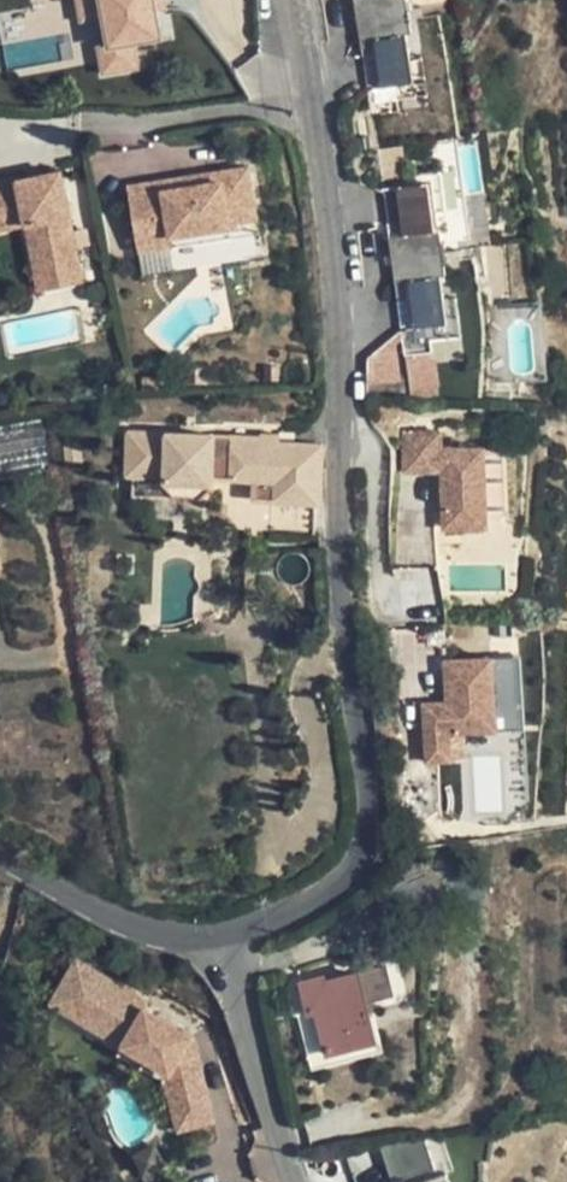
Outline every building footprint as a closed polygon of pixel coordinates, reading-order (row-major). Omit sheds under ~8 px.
[(151,0),(102,0),(108,38),(165,28),(161,0),(155,0),(151,1),(151,0)] [(343,17),(400,6),(398,0),(340,0),(343,17)] [(400,6),(343,17),(347,39),(353,38),(399,30),(404,29),(400,6)] [(399,30),(353,38),(362,86),(408,77),(403,52),(399,30)] [(415,50),(403,52),(408,77),(362,86),(366,112),(389,108),(387,96),(422,90),(415,50)] [(163,177),(132,182),(141,238),(171,233),(232,223),(261,219),(253,164),(223,168),(225,179),(165,188),(163,177)] [(400,171),(401,181),(425,177),(430,207),(442,205),(436,165),(400,171)] [(0,187),(0,233),(23,228),(33,273),(78,264),(59,174),(0,187)] [(401,181),(379,184),(387,232),(433,224),(430,207),(425,177),(401,181)] [(232,223),(171,233),(172,243),(234,234),(232,223)] [(387,232),(381,233),(384,255),(441,246),(438,224),(433,224),(387,232)] [(441,246),(384,255),(388,278),(394,277),(440,270),(445,269),(441,246)] [(78,264),(33,273),(37,295),(83,285),(78,264)] [(440,270),(394,277),(401,325),(448,317),(444,293),(440,270)] [(456,291),(444,293),(448,317),(401,325),(406,351),(428,347),(426,335),(462,330),(456,291)] [(269,363),(269,377),(284,377),(284,363),(269,363)] [(50,472),(47,419),(0,422),(0,476),(50,472)] [(214,433),(129,430),(128,474),(135,474),(166,475),(165,485),(175,495),(202,496),(212,487),(212,477),(213,445),(214,433)] [(261,441),(232,440),(231,446),(230,477),(253,478),(275,479),(274,499),(273,531),(317,533),(318,500),(321,500),(323,443),(295,442),(295,433),(261,432),(261,441)] [(442,432),(405,434),(406,473),(444,471),(443,450),(442,432)] [(231,446),(213,445),(212,477),(230,477),(231,446)] [(485,448),(443,450),(444,471),(446,528),(489,527),(485,448)] [(166,475),(135,474),(134,494),(175,495),(165,485),(166,475)] [(275,479),(253,478),(252,498),(274,499),(275,479)] [(315,634),(315,618),(299,618),(298,634),(315,634)] [(494,658),(446,661),(449,703),(451,734),(498,731),(494,658)] [(449,703),(425,705),(428,763),(452,762),(451,734),(449,703)] [(92,973),(76,963),(50,1005),(121,1049),(126,1042),(71,1008),(92,973)] [(364,1003),(372,1001),(391,997),(384,966),(325,981),(324,976),(300,981),(307,1012),(301,1014),(309,1055),(371,1041),(364,1003)] [(147,1007),(92,973),(71,1008),(126,1042),(121,1049),(168,1078),(163,1085),(177,1134),(211,1125),(192,1053),(185,1049),(189,1043),(143,1015),(147,1007)] [(371,1041),(380,1039),(372,1001),(364,1003),(371,1041)] [(383,1052),(380,1039),(371,1041),(309,1055),(312,1069),(383,1052)] [(168,1078),(121,1049),(117,1057),(163,1085),(168,1078)] [(440,1172),(429,1134),(389,1146),(399,1181),(421,1175),(421,1177),(440,1172)] [(449,1169),(413,1181),(453,1181),(449,1169)]
